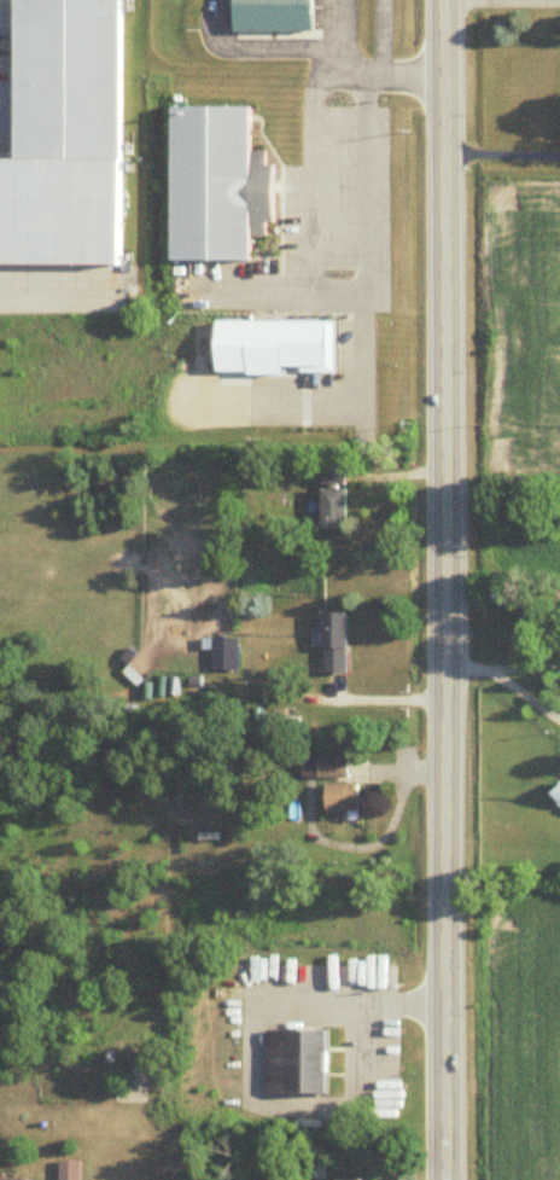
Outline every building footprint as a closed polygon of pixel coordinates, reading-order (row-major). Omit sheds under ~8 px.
[(122,0),(17,0),(17,158),(0,158),(0,265),(122,265),(122,0)] [(231,27),(310,27),(310,0),(231,0),(231,27)] [(171,257),(173,101),(250,101),(251,149),(266,149),(267,225),(250,226),(250,258),(171,257)] [(245,316),(246,370),(328,368),(327,315),(245,316)] [(322,531),(346,531),(346,470),(322,470),(322,531)] [(348,614),(323,614),(323,675),(348,675),(348,614)] [(214,672),(240,672),(240,640),(204,640),(204,650),(214,650),(214,672)] [(349,778),(349,757),(303,757),(303,778),(349,778)] [(328,812),(360,812),(360,784),(328,784),(328,812)] [(330,1031),(268,1031),(268,1096),(330,1096),(330,1031)] [(132,1053),(132,1085),(153,1085),(153,1053),(132,1053)]
